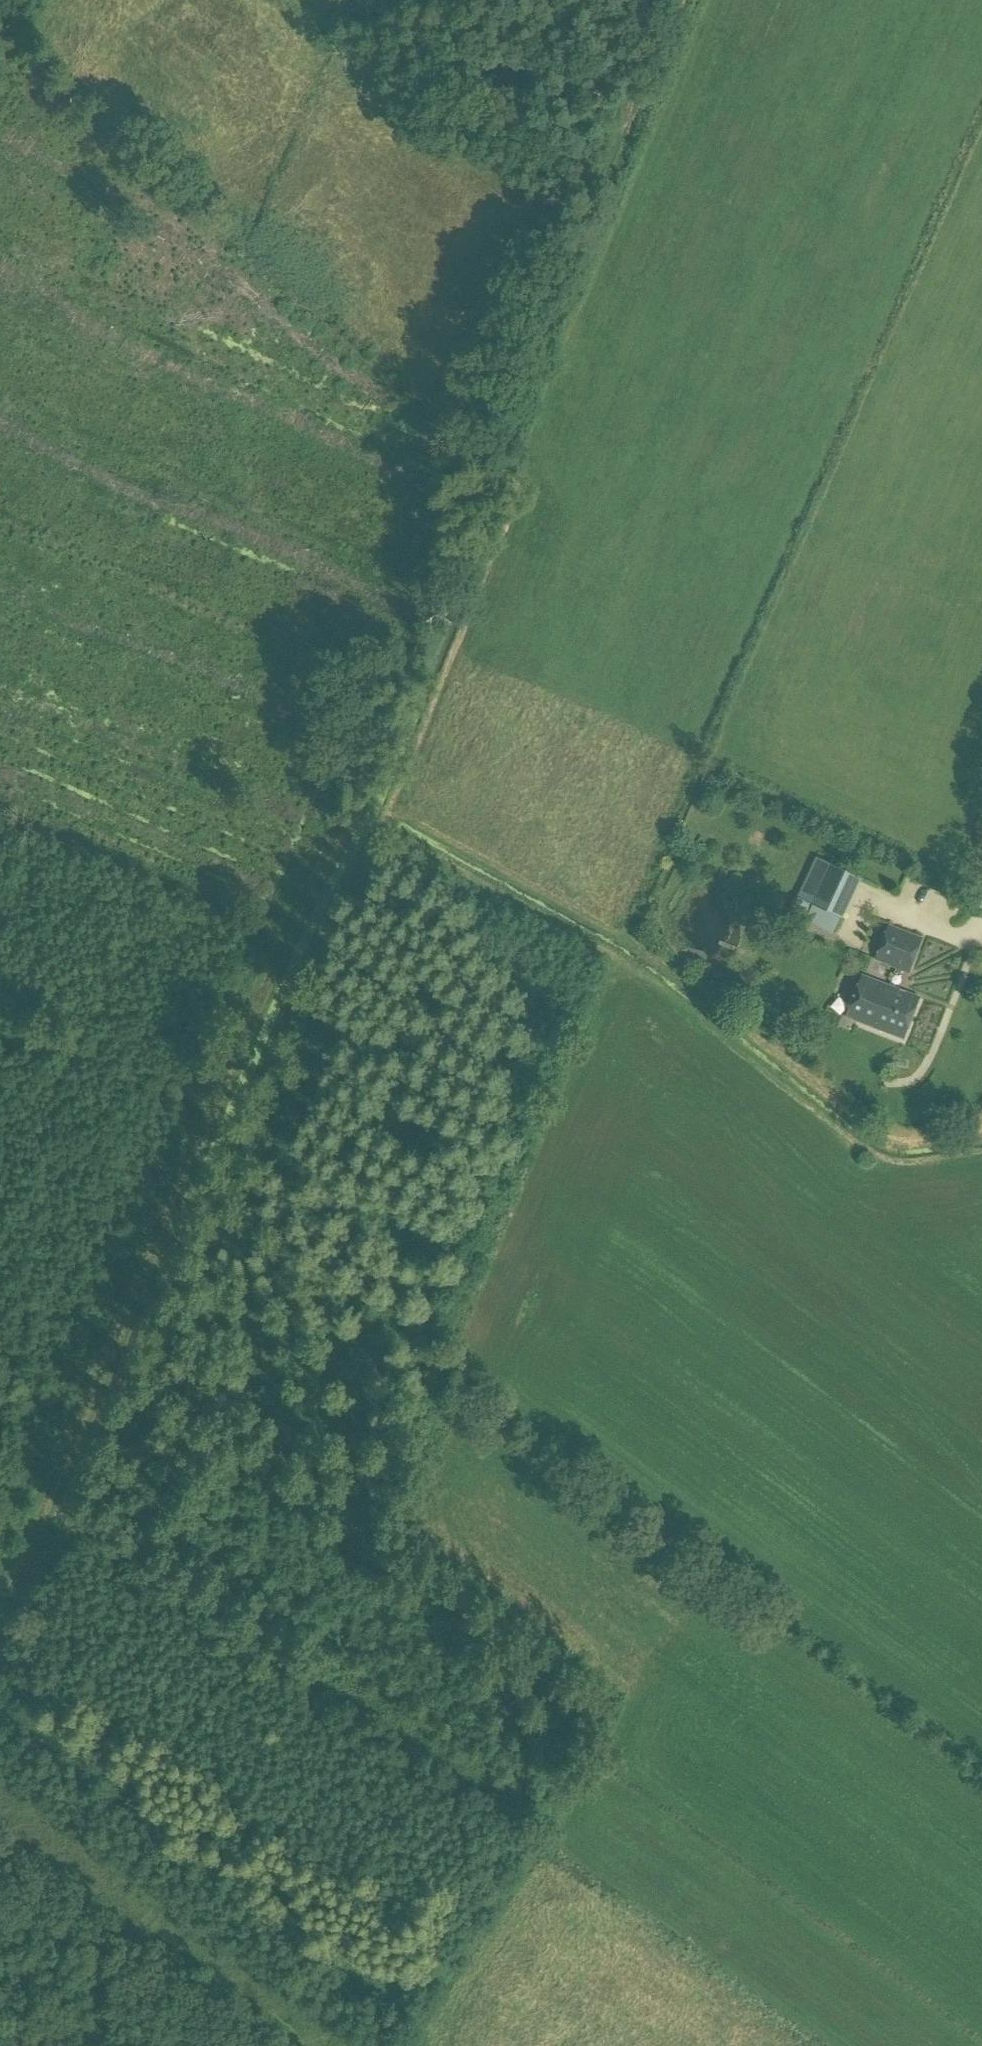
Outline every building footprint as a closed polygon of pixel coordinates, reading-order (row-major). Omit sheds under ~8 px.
[(807,921),(833,933),(860,879),(817,858),(794,902),(812,911),(807,921)] [(876,959),(910,972),(922,938),(889,925),(876,959)] [(847,1016),(904,1038),(920,997),(862,975),(847,1016)]
